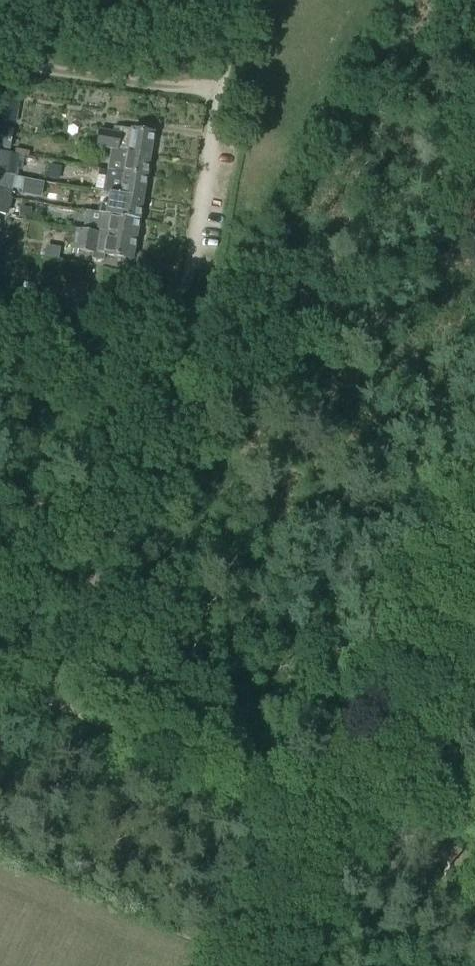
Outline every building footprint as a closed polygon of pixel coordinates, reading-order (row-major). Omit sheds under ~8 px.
[(21,97),(2,94),(0,107),(0,130),(13,132),(13,130),(12,130),(13,123),(16,124),(21,97)] [(153,134),(120,129),(113,128),(112,134),(99,131),(96,147),(110,150),(150,157),(153,134)] [(13,132),(0,130),(0,149),(10,150),(13,132)] [(146,176),(150,157),(110,150),(107,169),(146,176)] [(13,153),(0,151),(0,170),(10,171),(13,153)] [(143,199),(146,176),(107,169),(103,192),(143,199)] [(34,182),(24,180),(24,179),(0,174),(0,190),(11,193),(12,189),(31,194),(34,182)] [(11,193),(0,190),(0,215),(6,216),(11,193)] [(139,219),(143,199),(103,192),(102,197),(108,198),(107,206),(101,205),(100,212),(139,219)] [(30,209),(19,209),(19,218),(30,218),(30,209)] [(100,214),(87,212),(84,230),(136,239),(139,219),(100,212),(100,214)] [(136,239),(84,230),(83,232),(76,230),(73,250),(95,254),(95,253),(104,254),(104,255),(132,260),(136,239)]
